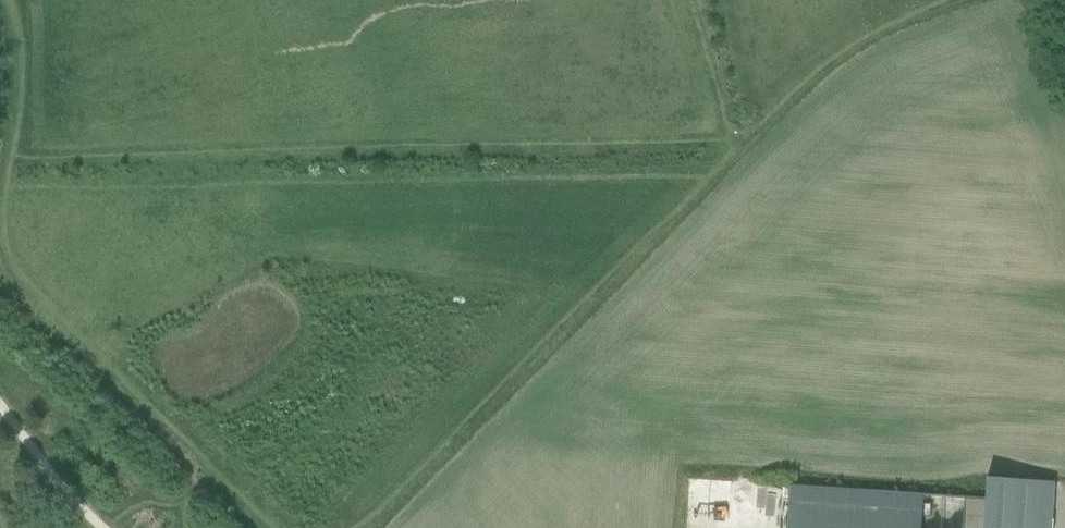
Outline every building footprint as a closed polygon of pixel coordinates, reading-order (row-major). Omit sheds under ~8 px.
[(1032,481),(986,477),(985,499),(789,486),(786,527),(1051,527),(1054,482),(1032,481)]
